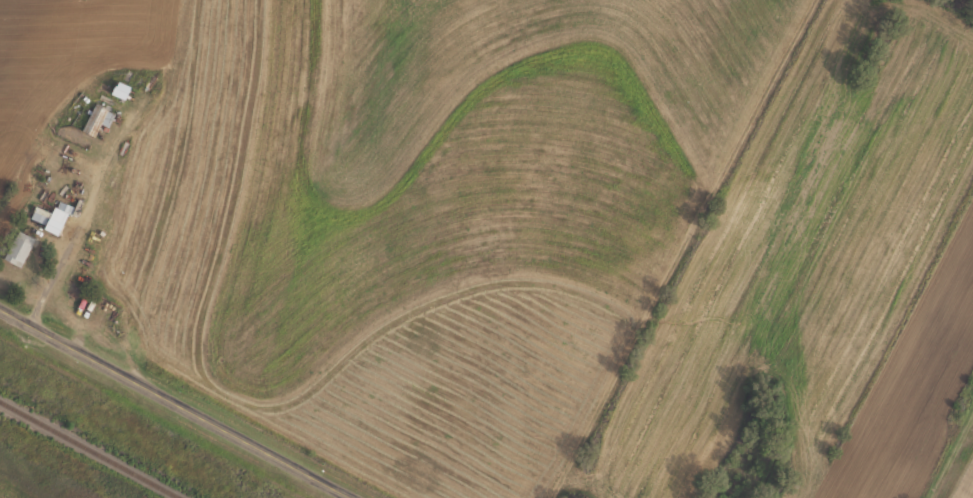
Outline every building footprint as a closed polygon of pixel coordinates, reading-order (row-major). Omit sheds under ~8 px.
[(138,87),(143,75),(131,69),(126,81),(138,87)] [(105,128),(113,112),(93,102),(79,131),(94,138),(100,125),(105,128)] [(44,223),(48,211),(32,206),(28,218),(44,223)] [(34,239),(16,228),(0,255),(0,257),(17,268),(34,239)]
